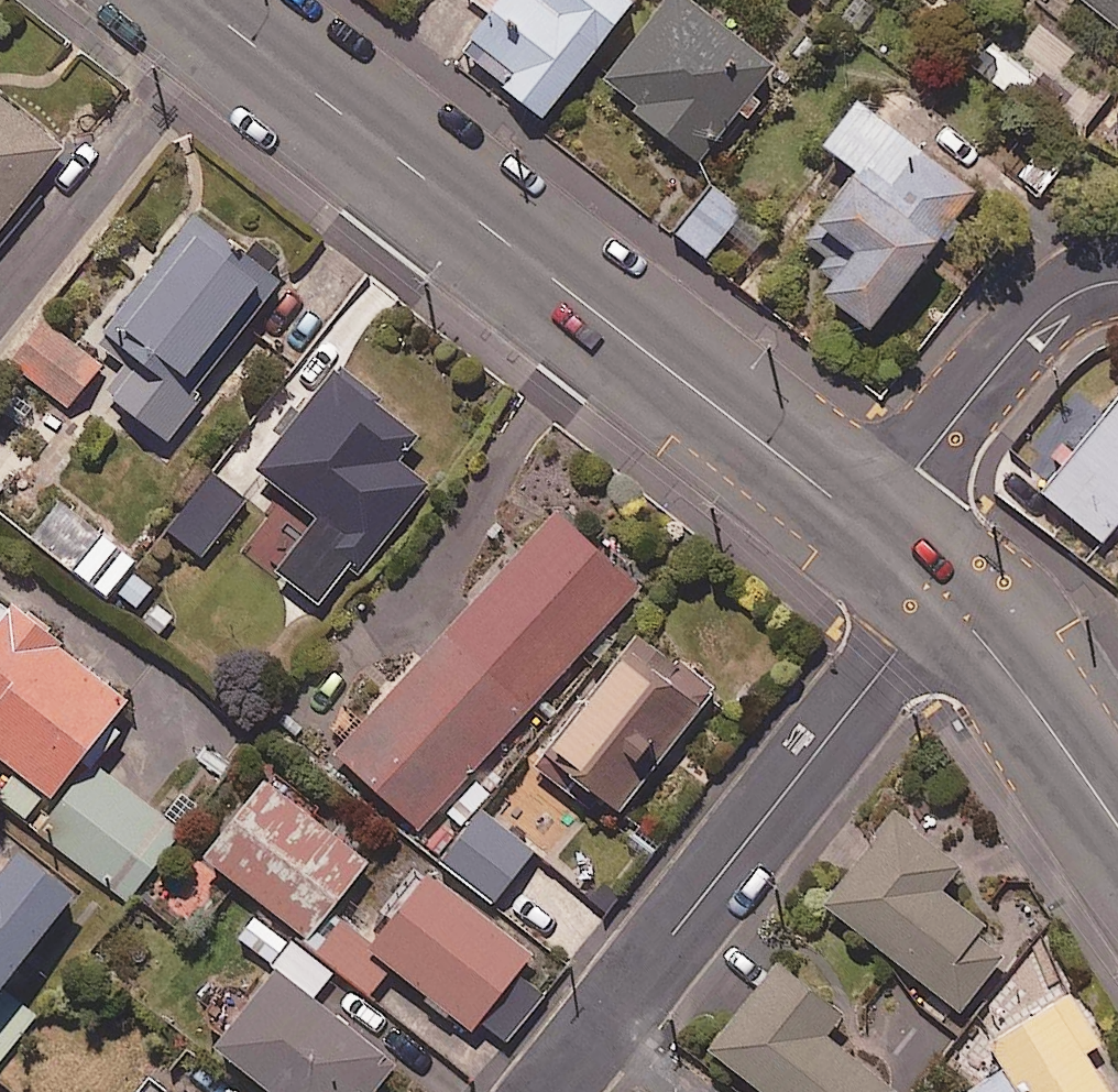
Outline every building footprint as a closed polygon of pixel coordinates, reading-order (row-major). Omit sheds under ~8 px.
[(616,0),(468,0),(490,17),(457,60),(539,124),(628,10),(616,0)] [(679,0),(667,0),(598,91),(701,169),(774,72),(679,0)] [(1117,32),(1117,0),(1078,0),(1117,32)] [(68,160),(0,100),(0,236),(68,160)] [(803,244),(823,258),(811,274),(828,287),(817,302),(867,339),(971,196),(853,110),(820,154),(852,177),(803,244)] [(741,216),(713,193),(676,236),(704,260),(741,216)] [(280,278),(201,216),(99,347),(129,370),(111,393),(172,441),(207,398),(194,388),(280,278)] [(104,369),(51,326),(18,368),(72,410),(104,369)] [(426,437),(345,371),(263,470),(326,521),(284,572),(323,605),(355,567),(364,574),(435,488),(404,463),(426,437)] [(1043,495),(1103,544),(1117,526),(1117,404),(1043,495)] [(250,502),(216,476),(170,533),(204,560),(250,502)] [(646,589),(564,514),(337,759),(419,834),(646,589)] [(140,566),(104,538),(77,574),(114,601),(140,566)] [(4,594),(0,598),(0,755),(55,802),(136,707),(4,594)] [(719,694),(647,637),(549,761),(622,818),(719,694)] [(185,835),(100,767),(55,823),(140,891),(185,835)] [(377,866),(275,783),(211,862),(312,945),(377,866)] [(540,855),(489,813),(447,865),(498,906),(540,855)] [(965,1017),(1010,962),(984,941),(993,930),(949,894),(969,870),(907,819),(834,909),(965,1017)] [(0,878),(0,1067),(36,1021),(6,997),(83,899),(29,857),(8,884),(0,878)] [(538,955),(433,878),(381,949),(340,918),(314,952),(376,998),(398,969),(482,1031),(538,955)] [(305,952),(226,1052),(277,1091),(384,1091),(403,1068),(318,1001),(337,977),(305,952)] [(787,966),(717,1053),(765,1091),(899,1091),(834,1039),(851,1018),(787,966)] [(1077,996),(994,1047),(1013,1078),(990,1091),(1113,1091),(1092,1057),(1108,1047),(1077,996)] [(152,1083),(145,1091),(165,1091),(152,1083)]
